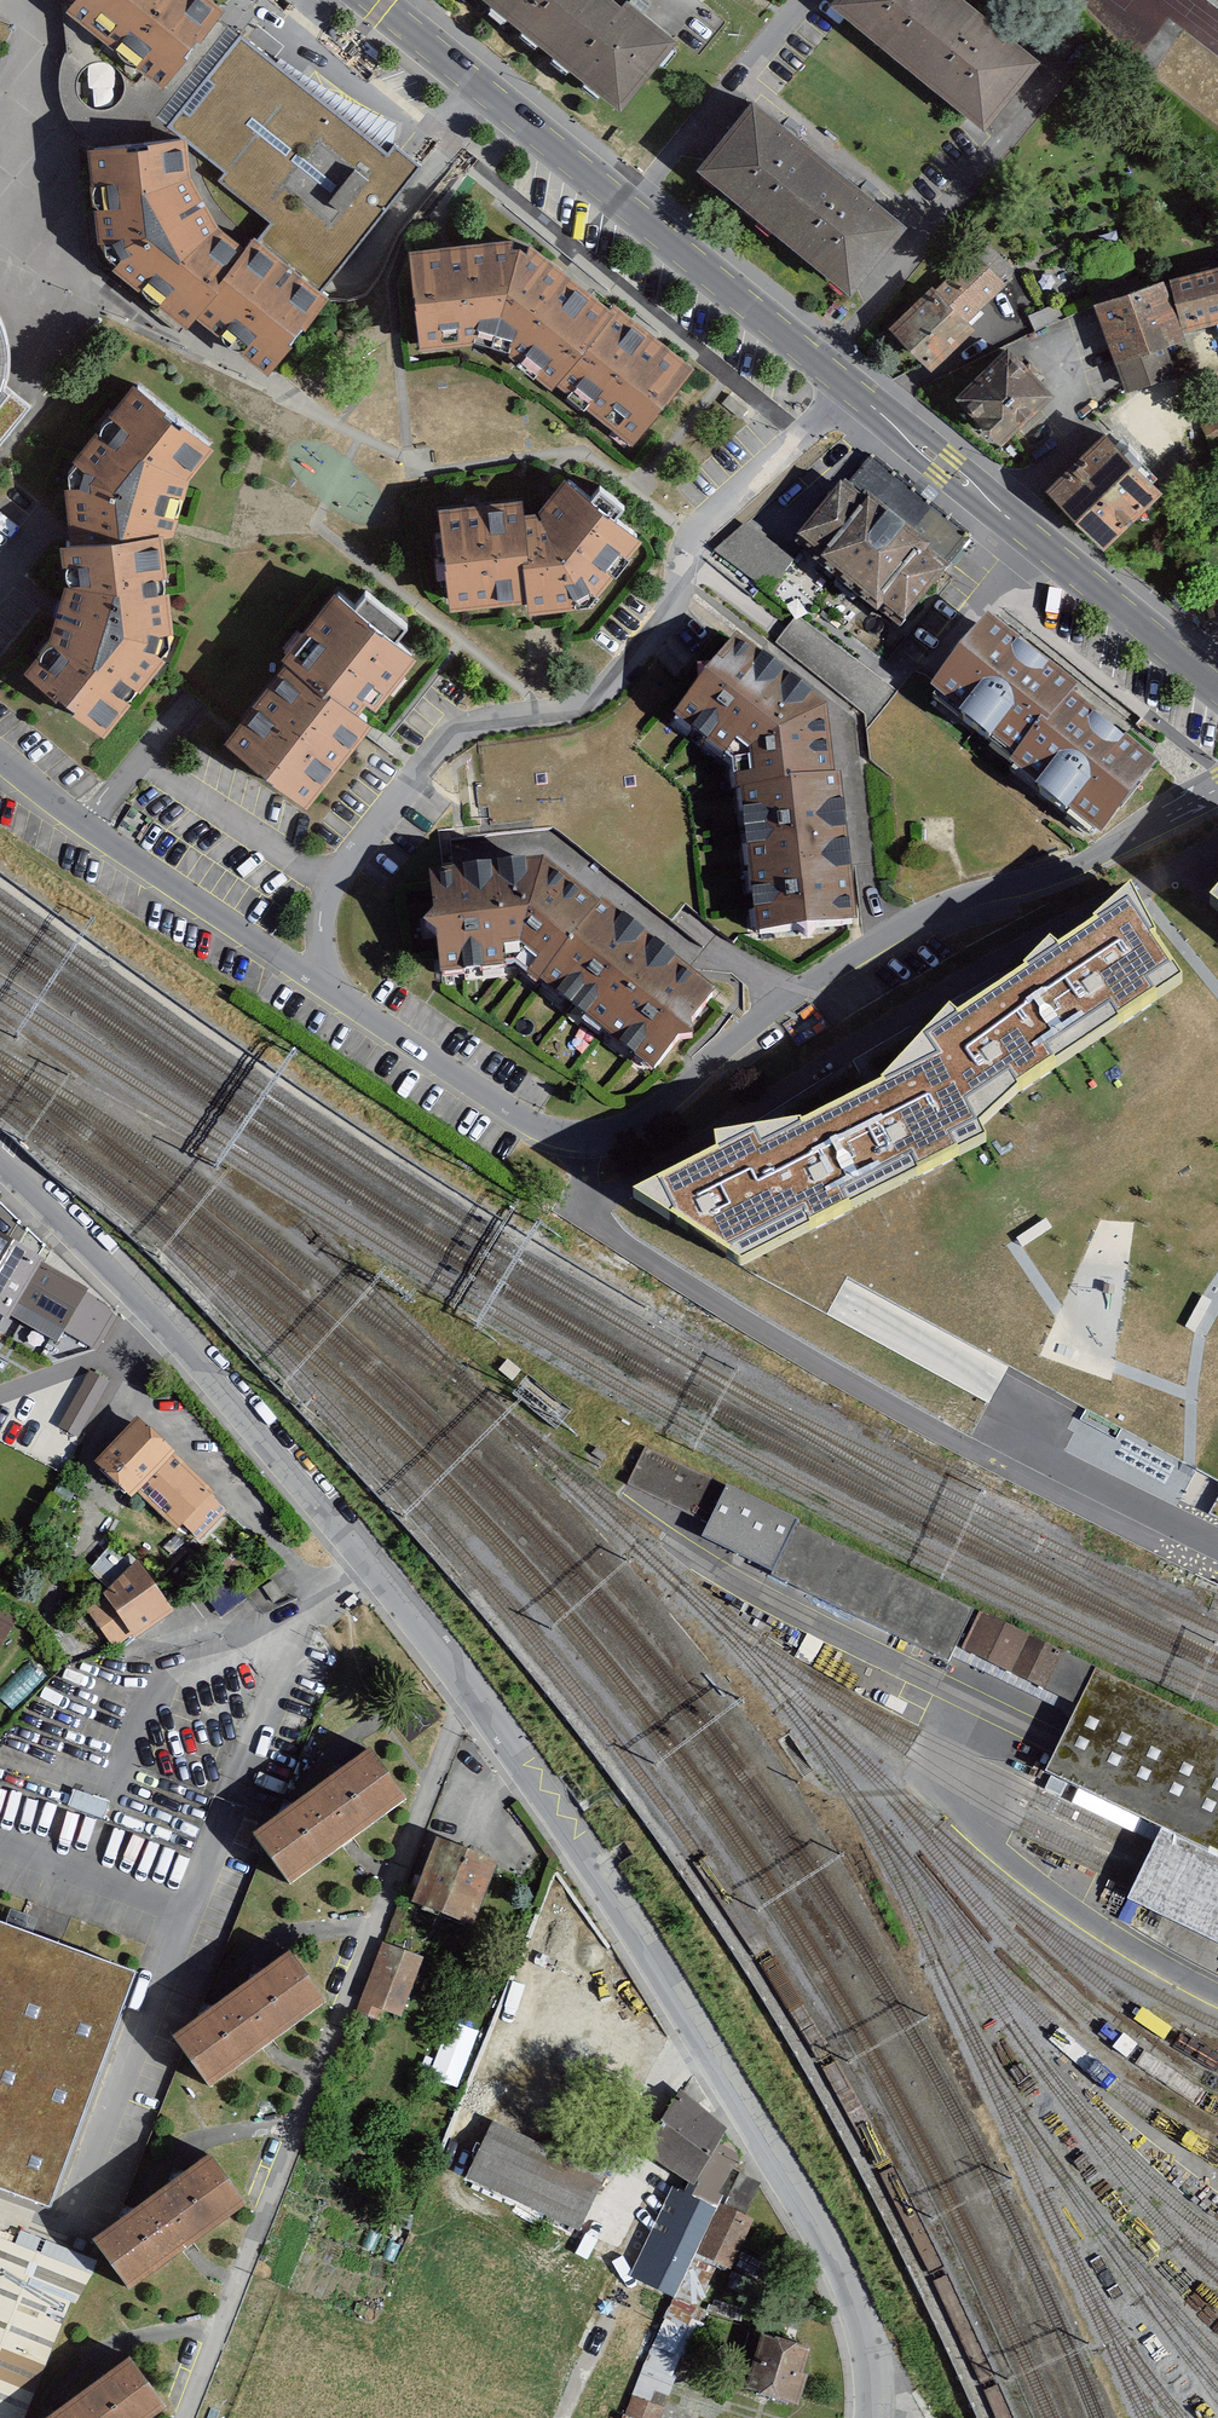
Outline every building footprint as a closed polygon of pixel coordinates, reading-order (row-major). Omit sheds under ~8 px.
[(206,0),(78,0),(72,7),(66,15),(163,93),(225,16),(206,0)] [(620,108),(677,37),(630,0),(483,0),(620,108)] [(827,1),(984,123),(1040,52),(974,0),(827,0),(827,1)] [(241,36),(229,27),(156,118),(187,142),(227,174),(221,182),(271,222),(255,243),(322,296),(425,167),(394,143),(387,152),(241,36)] [(753,94),(695,167),(847,287),(905,214),(753,94)] [(191,180),(187,142),(88,153),(98,247),(112,274),(187,333),(197,321),(268,378),(275,369),(329,302),(322,296),(255,243),(252,240),(244,250),(218,230),(191,180)] [(519,228),(410,242),(420,343),(492,336),(519,228)] [(616,304),(519,228),(492,336),(556,382),(616,304)] [(887,321),(930,362),(1008,282),(965,241),(887,321)] [(1169,282),(1183,335),(1217,326),(1217,269),(1169,282)] [(1183,335),(1164,282),(1095,307),(1126,394),(1176,377),(1166,350),(1186,343),(1183,335)] [(691,365),(616,304),(556,382),(632,438),(691,365)] [(30,410),(11,395),(9,397),(3,393),(8,378),(10,361),(7,345),(3,329),(0,322),(0,447),(30,410)] [(1007,336),(955,388),(1004,437),(1056,384),(1007,336)] [(216,440),(133,378),(91,421),(75,445),(62,479),(71,530),(158,526),(173,529),(185,476),(216,440)] [(1105,437),(1046,493),(1105,554),(1163,497),(1105,437)] [(794,544),(895,626),(968,536),(867,454),(794,544)] [(643,533),(563,470),(540,505),(525,506),(532,591),(531,599),(589,594),(643,533)] [(525,506),(523,491),(439,498),(447,598),(532,591),(525,506)] [(718,552),(771,591),(794,559),(742,520),(718,552)] [(158,526),(56,532),(62,570),(54,625),(24,658),(102,723),(170,647),(174,624),(158,526)] [(419,645),(333,580),(283,646),(288,650),(369,711),(419,645)] [(1075,690),(985,617),(923,692),(1013,766),(1071,694),(1075,690)] [(733,646),(681,720),(744,764),(757,920),(844,912),(826,711),(733,646)] [(309,790),(369,711),(288,650),(228,729),(309,790)] [(1156,763),(1071,694),(1013,766),(1005,776),(1091,844),(1156,763)] [(548,860),(430,872),(445,982),(519,972),(548,860)] [(712,992),(548,860),(519,972),(649,1076),(712,992)] [(719,1155),(632,1198),(741,1267),(988,1144),(980,1129),(1022,1090),(1183,984),(1127,889),(1064,945),(1052,938),(1029,969),(963,1016),(953,1005),(884,1082),(810,1120),(716,1141),(719,1155)] [(0,1241),(0,1313),(53,1345),(61,1331),(97,1352),(117,1318),(82,1297),(85,1291),(0,1241)] [(112,1374),(91,1362),(54,1429),(76,1441),(112,1374)] [(213,1495),(136,1419),(92,1463),(131,1501),(137,1495),(173,1530),(181,1522),(195,1537),(217,1515),(205,1503),(213,1495)] [(629,1488),(701,1511),(713,1472),(641,1450),(629,1488)] [(173,1614),(137,1563),(98,1591),(135,1642),(173,1614)] [(1062,1650),(980,1613),(963,1651),(1045,1688),(1062,1650)] [(1094,1670),(1044,1771),(1161,1827),(1217,1855),(1217,1727),(1094,1670)] [(405,1798),(367,1744),(247,1828),(285,1882),(405,1798)] [(1217,1941),(1217,1855),(1161,1827),(1149,1851),(1136,1878),(1127,1897),(1217,1941)] [(497,1861),(433,1835),(407,1897),(471,1923),(497,1861)] [(49,2204),(135,1971),(0,1922),(0,2186),(49,2204)] [(423,1958),(380,1942),(357,2002),(400,2018),(423,1958)] [(329,2006),(291,1951),(171,2035),(209,2090),(329,2006)] [(462,2086),(480,2029),(452,2021),(434,2077),(462,2086)] [(730,2129),(680,2096),(642,2152),(692,2185),(730,2129)] [(579,2232),(606,2173),(491,2120),(464,2181),(579,2232)] [(261,2199),(222,2144),(102,2228),(141,2283),(261,2199)] [(716,2210),(668,2189),(626,2280),(674,2302),(697,2255),(716,2210)] [(751,2224),(716,2210),(697,2255),(733,2270),(751,2224)] [(627,2413),(638,2417),(657,2417),(692,2328),(664,2317),(627,2413)] [(816,2348),(761,2333),(745,2391),(800,2406),(816,2348)] [(134,2353),(46,2417),(157,2417),(173,2407),(134,2353)]
